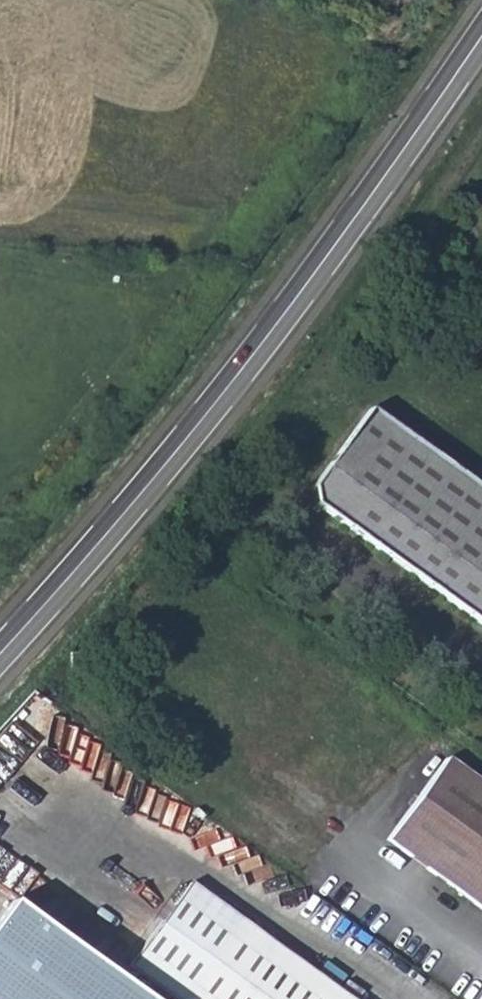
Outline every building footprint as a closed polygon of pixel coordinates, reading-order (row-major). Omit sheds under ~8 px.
[(314,485),(315,503),(481,625),(481,489),(371,408),(314,485)] [(386,838),(481,909),(481,785),(445,758),(386,838)] [(130,970),(170,998),(344,998),(190,888),(130,970)] [(130,970),(26,894),(0,930),(0,998),(170,998),(130,970)]
